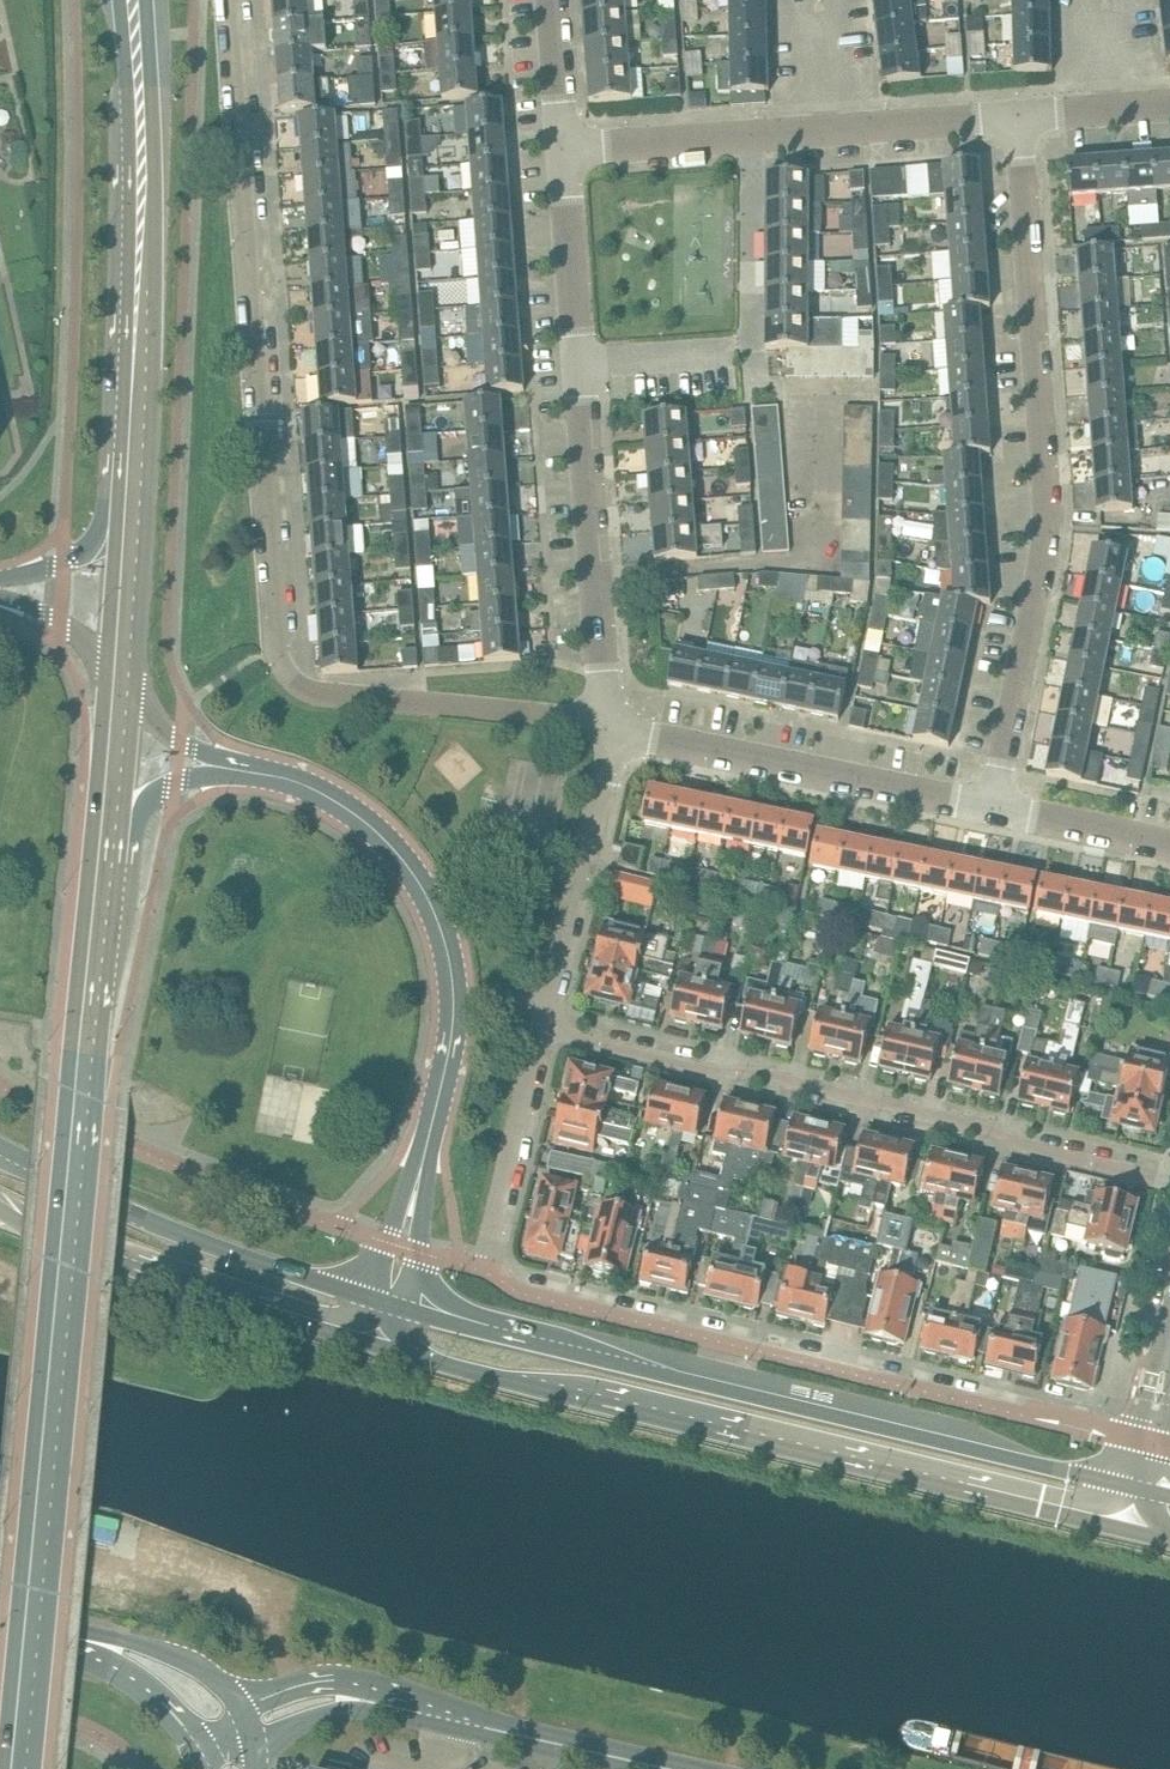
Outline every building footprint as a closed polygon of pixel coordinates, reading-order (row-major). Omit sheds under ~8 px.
[(310,22),(308,0),(272,0),(274,25),(310,22)] [(369,18),(368,0),(353,2),(354,19),(369,18)] [(391,16),(390,0),(375,0),(376,17),(391,16)] [(472,10),(471,0),(435,0),(436,13),(472,10)] [(625,13),(624,0),(582,0),(583,16),(625,13)] [(695,9),(695,0),(680,0),(681,10),(695,9)] [(725,8),(767,8),(767,0),(725,0),(725,8)] [(872,0),(876,27),(914,23),(927,21),(924,0),(873,0),(872,0)] [(944,20),(960,19),(958,0),(942,0),(944,20)] [(1051,0),(1012,0),(1012,15),(1051,14),(1051,0)] [(1162,34),(1169,33),(1169,5),(1159,7),(1162,34)] [(768,35),(767,8),(725,8),(725,9),(728,9),(729,36),(768,35)] [(696,21),(695,9),(681,10),(682,22),(696,21)] [(438,42),(474,39),(472,10),(436,13),(438,42)] [(585,45),(627,41),(625,13),(583,16),(585,45)] [(1052,42),(1051,14),(1012,15),(1013,43),(1052,42)] [(392,34),(391,16),(376,17),(378,35),(392,34)] [(983,17),(967,18),(969,46),(985,45),(983,17)] [(369,18),(354,19),(356,37),(370,35),(369,18)] [(677,38),(675,20),(661,21),(662,39),(677,38)] [(324,21),(310,22),(274,25),(276,54),(312,51),(327,50),(324,21)] [(876,27),(879,55),(917,50),(914,23),(876,27)] [(768,63),(768,35),(729,36),(730,63),(768,63)] [(945,36),(946,47),(962,46),(961,35),(945,36)] [(677,38),(662,39),(663,56),(678,55),(677,38)] [(440,70),(476,68),(474,39),(438,42),(440,70)] [(585,45),(587,73),(630,70),(627,41),(585,45)] [(1052,70),(1052,42),(1013,43),(1013,71),(1052,70)] [(969,46),(970,58),(985,56),(985,45),(969,46)] [(390,46),(379,47),(379,57),(381,75),(395,74),(394,56),(393,46),(390,46)] [(962,46),(946,47),(947,59),(962,58),(962,46)] [(921,78),(917,50),(879,55),(883,83),(921,78)] [(312,51),(276,54),(278,82),(314,80),(312,51)] [(685,65),(699,64),(699,52),(684,53),(685,65)] [(373,75),(372,58),(357,59),(359,76),(373,75)] [(730,63),(717,64),(718,92),(730,92),(765,91),(769,91),(768,63),(730,63)] [(685,65),(686,77),(700,76),(699,64),(685,65)] [(442,100),(478,97),(476,68),(440,70),(442,100)] [(587,73),(589,103),(632,100),(630,70),(587,73)] [(396,91),(395,74),(381,75),(382,92),(396,91)] [(373,75),(359,76),(360,94),(375,93),(373,75)] [(665,79),(667,97),(681,96),(680,78),(665,79)] [(314,80),(278,82),(280,112),(316,109),(314,80)] [(706,106),(706,92),(689,92),(690,107),(706,106)] [(502,102),(453,106),(455,135),(469,134),(505,132),(502,102)] [(302,147),(337,144),(335,115),(299,118),(302,147)] [(407,139),(421,138),(420,121),(405,122),(407,139)] [(400,140),(398,123),(384,124),(385,141),(400,140)] [(471,163),(507,160),(505,132),(469,134),(471,163)] [(407,139),(408,157),(422,156),(421,138),(407,139)] [(400,140),(385,141),(387,159),(401,158),(400,140)] [(337,144),(302,147),(304,176),(354,172),(352,143),(337,144)] [(1154,156),(1156,192),(1169,191),(1169,155),(1154,156)] [(1158,207),(1156,192),(1154,156),(1125,158),(1128,194),(1129,209),(1158,207)] [(1125,158),(1096,160),(1099,196),(1128,194),(1125,158)] [(473,192),(509,189),(507,160),(471,163),(473,192)] [(1070,198),(1099,196),(1096,160),(1067,162),(1070,198)] [(930,196),(946,195),(981,192),(979,163),(927,167),(930,196)] [(907,168),(871,171),(873,198),(909,196),(909,197),(930,196),(927,167),(907,168)] [(864,171),(849,172),(850,190),(865,189),(864,171)] [(354,172),(304,176),(306,204),(342,202),(358,201),(356,172),(354,172)] [(809,175),(766,175),(766,205),(809,205),(809,175)] [(411,196),(425,195),(424,178),(410,179),(411,196)] [(404,197),(403,180),(388,181),(390,198),(404,197)] [(475,221),(511,218),(509,189),(473,192),(475,221)] [(984,221),(981,192),(946,195),(948,223),(984,221)] [(411,196),(412,214),(427,213),(425,195),(411,196)] [(404,197),(390,198),(391,216),(405,215),(404,197)] [(844,205),(845,217),(852,216),(866,215),(865,200),(852,201),(852,204),(844,204),(844,205)] [(308,233),(344,230),(342,202),(306,204),(308,233)] [(766,234),(820,234),(823,234),(823,205),(809,205),(766,205),(766,234)] [(899,206),(873,207),(874,229),(889,228),(900,227),(899,206)] [(868,233),(866,215),(852,216),(853,234),(868,233)] [(477,249),(513,247),(511,218),(475,221),(477,249)] [(984,221),(948,223),(950,252),(986,249),(984,221)] [(1159,224),(1160,238),(1169,238),(1169,223),(1159,224)] [(1160,238),(1159,224),(1141,225),(1142,240),(1160,238)] [(1119,227),(1101,228),(1102,242),(1120,241),(1119,227)] [(890,245),(889,228),(874,229),(875,246),(890,245)] [(1102,242),(1101,228),(1084,229),(1085,244),(1102,242)] [(310,262),(346,259),(344,230),(308,233),(310,262)] [(868,233),(853,234),(854,251),(869,250),(868,233)] [(766,234),(766,262),(809,262),(809,248),(820,248),(820,234),(766,234)] [(415,254),(430,253),(428,235),(414,237),(415,254)] [(408,254),(407,237),(392,238),(394,256),(408,254)] [(477,249),(461,250),(463,279),(479,278),(515,275),(513,247),(477,249)] [(988,278),(986,249),(950,252),(952,281),(988,278)] [(1116,279),(1113,249),(1078,252),(1080,281),(1116,279)] [(415,254),(417,272),(431,270),(430,253),(415,254)] [(408,254),(394,256),(395,273),(409,272),(408,254)] [(312,290),(348,288),(346,259),(310,262),(312,290)] [(766,262),(766,291),(808,291),(825,291),(824,262),(820,262),(809,262),(766,262)] [(878,286),(892,285),(891,267),(877,268),(878,286)] [(856,274),(857,291),(871,290),(870,273),(856,274)] [(482,306),(517,304),(515,275),(479,278),(482,306)] [(952,281),(939,281),(941,312),(944,311),(980,309),(990,308),(988,278),(952,281)] [(1080,281),(1082,310),(1118,307),(1116,279),(1080,281)] [(878,286),(879,303),(893,302),(892,285),(878,286)] [(315,319),(350,316),(348,288),(312,290),(315,319)] [(871,290),(857,291),(858,309),(872,308),(871,290)] [(808,291),(766,291),(766,320),(808,320),(808,319),(808,291)] [(419,311),(434,310),(433,293),(418,294),(419,311)] [(412,312),(411,294),(397,295),(398,313),(412,312)] [(482,306),(466,308),(468,336),(520,332),(517,304),(482,306)] [(1120,336),(1118,307),(1082,310),(1084,339),(1120,336)] [(980,309),(944,311),(946,341),(982,338),(980,309)] [(419,311),(421,329),(435,328),(434,310),(419,311)] [(412,312),(398,313),(399,330),(414,329),(412,312)] [(350,316),(315,319),(317,348),(352,345),(369,344),(371,344),(368,315),(350,316)] [(816,349),(830,349),(842,349),(842,319),(808,319),(808,320),(766,320),(765,349),(786,349),(801,349),(816,349)] [(880,327),(881,345),(896,344),(895,326),(880,327)] [(468,336),(465,337),(468,365),(486,364),(522,361),(520,332),(468,336)] [(859,333),(859,349),(874,349),(875,349),(874,332),(859,333)] [(1084,339),(1086,367),(1122,365),(1120,336),(1084,339)] [(946,341),(935,341),(937,370),(949,369),(984,367),(982,338),(946,341)] [(436,339),(422,340),(424,368),(438,367),(436,339)] [(352,345),(317,348),(319,376),(355,374),(371,373),(369,344),(352,345)] [(314,372),(313,347),(304,347),(305,373),(314,372)] [(786,349),(786,377),(801,378),(801,349),(786,349)] [(816,349),(801,349),(801,378),(815,378),(816,349)] [(830,349),(816,349),(815,378),(830,378),(830,349)] [(842,349),(830,349),(830,378),(845,378),(845,349),(842,349)] [(859,349),(845,349),(845,378),(859,378),(859,349)] [(874,349),(859,349),(859,378),(874,378),(874,349)] [(417,369),(415,352),(401,353),(402,370),(417,369)] [(895,374),(895,373),(895,356),(881,356),(881,373),(895,374)] [(522,361),(486,364),(488,393),(524,391),(522,361)] [(1086,367),(1088,396),(1124,394),(1122,365),(1086,367)] [(424,368),(425,386),(439,385),(438,367),(424,368)] [(986,395),(984,367),(949,369),(951,398),(986,395)] [(417,369),(402,370),(404,388),(418,387),(417,369)] [(355,374),(319,376),(321,406),(357,403),(373,402),(371,373),(355,374)] [(895,391),(895,374),(881,373),(880,391),(895,391)] [(1126,422),(1124,394),(1088,396),(1091,425),(1126,422)] [(986,395),(951,398),(953,426),(989,424),(986,395)] [(467,432),(503,429),(501,400),(465,402),(467,432)] [(408,436),(422,435),(420,406),(405,407),(408,436)] [(752,408),(753,421),(779,420),(778,406),(752,408)] [(873,422),(873,407),(844,407),(844,421),(873,422)] [(746,426),(745,409),(730,410),(732,427),(746,426)] [(339,412),(303,414),(305,444),(341,441),(354,440),(352,411),(339,412)] [(880,430),(894,430),(894,412),(880,412),(880,430)] [(644,416),(646,446),(688,443),(686,413),(644,416)] [(400,437),(399,419),(385,420),(386,438),(400,437)] [(753,421),(754,434),(779,433),(779,420),(753,421)] [(872,436),(873,422),(844,421),(844,436),(872,436)] [(1091,425),(1093,453),(1128,451),(1126,422),(1091,425)] [(991,453),(989,424),(953,426),(955,456),(979,454),(991,453)] [(469,461),(505,458),(503,429),(467,432),(469,461)] [(894,447),(894,430),(880,430),(879,447),(894,447)] [(754,434),(755,448),(780,446),(779,433),(754,434)] [(408,436),(409,454),(423,453),(422,435),(408,436)] [(872,436),(844,436),(843,450),(872,450),(872,436)] [(400,437),(386,438),(388,466),(403,465),(400,437)] [(307,472),(343,470),(341,441),(305,444),(307,472)] [(691,471),(688,443),(646,446),(648,474),(691,471)] [(755,461),(781,459),(780,446),(755,448),(755,461)] [(749,467),(748,449),(733,450),(735,468),(749,467)] [(872,465),(872,450),(843,450),(843,464),(872,465)] [(1093,453),(1095,482),(1131,479),(1128,451),(1093,453)] [(945,473),(930,473),(931,487),(946,486),(982,484),(979,454),(955,456),(944,457),(945,473)] [(472,490),(507,487),(505,458),(469,461),(472,490)] [(755,461),(756,474),(782,472),(781,459),(755,461)] [(872,465),(843,464),(843,479),(872,479),(872,465)] [(879,482),(893,483),(893,465),(879,465),(879,482)] [(749,467),(735,468),(736,485),(750,484),(749,467)] [(310,501),(345,498),(343,470),(307,472),(310,501)] [(693,500),(691,471),(648,474),(650,503),(693,500)] [(756,474),(757,487),(783,486),(782,472),(756,474)] [(412,494),(426,493),(425,475),(411,476),(412,494)] [(389,478),(390,495),(405,494),(403,477),(389,478)] [(871,494),(872,479),(843,479),(843,493),(871,494)] [(1133,509),(1131,479),(1095,482),(1097,512),(1133,509)] [(879,482),(878,500),(893,500),(893,483),(879,482)] [(984,512),(982,484),(946,486),(948,513),(948,515),(984,512)] [(757,487),(758,500),(784,499),(783,486),(757,487)] [(472,490),(455,491),(457,520),(509,516),(507,487),(472,490)] [(428,510),(426,493),(412,494),(413,511),(428,510)] [(871,494),(843,493),(842,507),(871,508),(871,494)] [(405,494),(390,495),(392,513),(406,512),(405,494)] [(312,530),(348,527),(345,498),(310,501),(312,530)] [(758,500),(759,514),(784,512),(784,499),(758,500)] [(650,503),(653,532),(695,529),(693,500),(650,503)] [(753,524),(752,507),(738,508),(739,525),(753,524)] [(871,508),(842,507),(842,522),(871,522),(871,508)] [(759,514),(760,527),(785,525),(784,512),(759,514)] [(948,513),(933,513),(935,542),(950,544),(986,541),(984,512),(948,515),(948,513)] [(1159,514),(1158,529),(1169,530),(1169,514),(1159,514)] [(509,516),(457,520),(460,549),(461,549),(476,547),(512,545),(509,516)] [(878,535),(892,535),(893,518),(878,517),(878,535)] [(871,522),(842,522),(842,536),(871,537),(871,522)] [(753,524),(739,525),(740,543),(741,555),(755,554),(755,542),(753,524)] [(760,527),(761,540),(786,538),(785,525),(760,527)] [(348,527),(312,530),(314,559),(350,556),(365,555),(363,526),(348,527)] [(721,527),(695,529),(653,532),(655,561),(697,558),(696,547),(723,545),(721,527)] [(416,552),(431,551),(429,532),(415,534),(416,552)] [(393,535),(395,552),(409,551),(408,534),(393,535)] [(878,535),(877,552),(892,553),(892,535),(878,535)] [(871,537),(842,536),(842,551),(870,551),(871,537)] [(787,552),(786,538),(761,540),(761,553),(787,552)] [(950,544),(935,542),(937,570),(949,573),(952,572),(988,570),(986,541),(950,544)] [(476,547),(461,549),(463,578),(478,576),(514,574),(512,545),(476,547)] [(1093,547),(1087,576),(1122,584),(1128,555),(1093,547)] [(409,551),(395,552),(396,570),(410,569),(409,551)] [(432,568),(431,551),(416,552),(418,569),(432,568)] [(870,551),(842,551),(841,565),(870,565),(870,551)] [(316,587),(352,585),(350,556),(314,559),(316,587)] [(877,561),(877,578),(891,579),(892,561),(877,561)] [(841,565),(841,579),(870,581),(870,565),(841,565)] [(949,573),(941,573),(943,597),(954,600),(978,604),(991,604),(988,570),(952,572),(949,573)] [(759,587),(777,589),(778,574),(760,573),(759,587)] [(480,605),(516,603),(514,574),(478,576),(480,605)] [(734,574),(716,575),(717,590),(735,588),(734,574)] [(777,589),(775,598),(793,602),(802,604),(803,601),(808,577),(778,574),(777,589)] [(700,591),(717,590),(716,575),(699,576),(700,591)] [(1116,612),(1122,584),(1087,576),(1081,605),(1116,612)] [(808,577),(803,601),(809,602),(831,605),(833,593),(836,579),(808,577)] [(836,579),(833,593),(851,595),(850,602),(867,605),(870,581),(841,579),(836,579)] [(318,616),(354,613),(352,585),(316,587),(318,616)] [(421,610),(435,609),(434,590),(419,591),(421,610)] [(413,609),(412,591),(398,593),(399,610),(413,609)] [(1165,592),(1161,610),(1169,612),(1169,593),(1165,592)] [(920,605),(916,622),(920,623),(972,633),(978,604),(954,600),(943,597),(925,595),(923,606),(920,605)] [(873,613),(887,616),(890,599),(876,596),(873,613)] [(467,635),(483,634),(518,631),(516,603),(480,605),(481,615),(465,616),(467,635)] [(1081,605),(1075,633),(1110,640),(1116,612),(1081,605)] [(413,609),(399,610),(400,628),(415,627),(413,609)] [(421,610),(422,626),(436,625),(435,609),(421,610)] [(320,645),(356,642),(354,613),(318,616),(320,645)] [(883,633),(887,616),(873,613),(869,630),(883,633)] [(920,623),(914,651),(931,654),(966,662),(972,633),(920,623)] [(485,662),(520,659),(518,631),(483,634),(485,662)] [(1168,652),(1169,640),(1169,635),(1157,632),(1153,649),(1168,652)] [(1105,668),(1110,640),(1075,633),(1069,661),(1105,668)] [(322,674),(358,671),(356,642),(320,645),(322,674)] [(438,648),(424,649),(425,666),(439,665),(476,662),(475,645),(440,648),(438,648)] [(418,667),(416,649),(402,650),(403,668),(418,667)] [(1164,670),(1168,652),(1153,649),(1150,667),(1164,670)] [(704,656),(675,650),(668,685),(697,691),(704,656)] [(914,651),(908,679),(925,682),(960,690),(966,662),(931,654),(914,651)] [(861,669),(875,672),(879,655),(865,652),(861,669)] [(697,691),(725,697),(732,662),(704,656),(697,691)] [(760,667),(753,703),(781,708),(790,663),(762,657),(760,667)] [(781,708),(809,714),(819,667),(808,665),(808,664),(791,660),(790,663),(781,708)] [(1069,661),(1064,689),(1099,697),(1105,668),(1069,661)] [(725,697),(753,703),(760,667),(732,662),(725,697)] [(820,664),(819,667),(809,714),(838,720),(848,670),(820,664)] [(872,689),(875,672),(861,669),(857,686),(872,689)] [(960,690),(925,682),(919,711),(954,718),(960,690)] [(1142,705),(1156,708),(1159,691),(1145,688),(1142,705)] [(1064,689),(1058,718),(1093,725),(1107,728),(1111,708),(1113,707),(1115,702),(1113,699),(1099,697),(1064,689)] [(1136,734),(1150,737),(1156,708),(1142,705),(1136,734)] [(853,709),(850,723),(849,727),(863,729),(867,712),(853,709)] [(949,747),(954,718),(919,711),(913,740),(949,747)] [(1058,718),(1052,746),(1087,753),(1093,725),(1058,718)] [(1159,727),(1157,739),(1169,742),(1169,729),(1159,727)] [(1167,770),(1169,754),(1169,742),(1157,739),(1151,767),(1167,770)] [(1130,762),(1144,765),(1148,748),(1134,745),(1130,762)] [(1103,756),(1087,753),(1052,746),(1046,775),(1097,785),(1103,756)] [(1130,762),(1127,779),(1141,782),(1144,765),(1130,762)] [(671,830),(678,792),(651,787),(642,824),(671,830)] [(705,798),(678,792),(671,830),(697,835),(705,798)] [(724,841),(732,803),(705,798),(697,835),(724,841)] [(759,809),(732,803),(724,841),(751,846),(759,809)] [(786,814),(759,809),(751,846),(778,852),(786,814)] [(778,852),(806,858),(814,820),(786,814),(778,852)] [(847,837),(819,831),(811,869),(839,875),(847,837)] [(874,842),(847,837),(839,875),(866,880),(874,842)] [(874,842),(866,880),(879,883),(876,900),(889,903),(893,886),(901,848),(874,842)] [(624,845),(618,866),(639,871),(645,850),(624,845)] [(893,886),(920,891),(928,853),(901,848),(893,886)] [(955,859),(928,853),(920,891),(947,897),(955,859)] [(659,876),(663,861),(651,858),(648,873),(659,876)] [(982,865),(955,859),(947,897),(974,903),(982,865)] [(663,861),(659,876),(686,883),(690,867),(663,861)] [(974,903),(1001,908),(1009,870),(982,865),(974,903)] [(690,867),(686,883),(713,889),(717,874),(690,867)] [(1036,876),(1009,870),(1001,908),(1029,914),(1036,876)] [(652,904),(657,883),(617,873),(611,894),(652,904)] [(728,877),(717,874),(713,889),(724,892),(728,877)] [(1071,883),(1043,877),(1035,915),(1063,921),(1071,883)] [(1090,926),(1098,888),(1071,883),(1063,921),(1090,926)] [(759,884),(755,900),(767,902),(770,887),(759,884)] [(782,890),(770,887),(767,902),(778,905),(782,890)] [(1098,888),(1090,926),(1087,941),(1114,947),(1117,932),(1125,894),(1098,888)] [(1144,937),(1152,899),(1125,894),(1117,932),(1144,937)] [(821,899),(818,915),(829,918),(832,902),(821,899)] [(1152,899),(1144,937),(1169,943),(1169,903),(1152,899)] [(844,905),(832,902),(829,918),(840,920),(844,905)] [(859,909),(856,924),(883,931),(886,915),(859,909)] [(886,915),(883,931),(894,933),(898,918),(886,915)] [(602,938),(600,949),(605,951),(606,948),(616,951),(618,956),(633,960),(634,955),(639,956),(639,959),(668,966),(675,967),(675,966),(674,966),(674,965),(664,963),(667,951),(670,938),(645,932),(606,923),(605,926),(602,927),(600,937),(602,938)] [(928,925),(925,941),(936,944),(940,928),(928,925)] [(952,931),(940,928),(936,944),(948,947),(952,931)] [(717,942),(726,944),(729,933),(719,931),(717,942)] [(974,953),(977,939),(966,937),(963,950),(974,953)] [(705,939),(700,958),(694,983),(680,980),(671,1017),(675,1018),(676,1021),(686,1023),(687,1021),(697,1023),(698,1017),(696,1016),(698,1008),(704,1006),(707,992),(702,990),(703,986),(706,986),(717,942),(705,939)] [(982,939),(978,954),(990,957),(993,941),(982,939)] [(1005,944),(993,941),(990,957),(1001,959),(1005,944)] [(726,944),(717,942),(706,986),(703,986),(702,990),(707,992),(704,1006),(698,1008),(696,1016),(698,1017),(697,1023),(707,1026),(707,1028),(717,1031),(718,1028),(722,1029),(731,992),(718,989),(728,944),(726,944)] [(595,960),(592,970),(594,971),(594,974),(634,984),(634,983),(636,972),(664,979),(671,980),(672,980),(675,967),(668,966),(639,959),(639,956),(634,955),(633,960),(618,956),(616,951),(606,948),(605,951),(600,949),(597,959),(595,960)] [(889,1030),(880,1067),(884,1068),(884,1071),(894,1073),(895,1071),(905,1074),(907,1067),(904,1067),(906,1058),(912,1056),(915,1042),(911,1041),(912,1036),(914,1037),(920,1011),(925,989),(927,990),(933,966),(936,952),(936,951),(924,948),(920,962),(914,960),(910,977),(916,979),(908,1008),(902,1034),(889,1030)] [(1028,950),(1024,965),(1052,972),(1056,957),(1028,950)] [(766,1040),(768,1034),(765,1033),(768,1024),(773,1022),(776,1008),(772,1007),(773,1003),(775,1003),(781,978),(787,955),(775,952),(767,986),(749,982),(745,997),(750,998),(741,1034),(745,1035),(745,1038),(755,1040),(757,1038),(766,1040)] [(744,976),(749,959),(736,955),(732,973),(744,976)] [(1067,959),(1056,957),(1052,972),(1064,975),(1067,959)] [(821,962),(810,960),(803,986),(816,989),(821,967),(820,967),(821,962)] [(982,963),(969,960),(965,974),(979,977),(982,963)] [(1098,967),(1094,982),(1106,985),(1109,970),(1098,967)] [(1121,972),(1109,970),(1106,985),(1117,988),(1121,972)] [(591,976),(588,987),(591,988),(589,997),(656,1013),(659,1001),(647,998),(644,998),(646,987),(646,986),(634,983),(634,984),(594,974),(593,976),(591,976)] [(768,1034),(766,1040),(776,1042),(776,1045),(786,1047),(788,1045),(792,1046),(800,1012),(804,1010),(807,1000),(805,995),(790,991),(793,981),(781,978),(775,1003),(773,1003),(772,1007),(776,1008),(773,1022),(768,1024),(765,1033),(768,1034)] [(1159,998),(1163,983),(1152,980),(1148,995),(1159,998)] [(837,1041),(835,1050),(837,1050),(836,1057),(845,1059),(846,1062),(856,1064),(857,1062),(861,1063),(869,1029),(873,1030),(876,1021),(874,1020),(879,1001),(862,998),(866,984),(854,981),(851,995),(845,1020),(842,1019),(841,1024),(846,1025),(842,1039),(837,1041)] [(1159,998),(1169,1001),(1169,984),(1163,983),(1159,998)] [(836,1057),(837,1050),(835,1050),(837,1041),(842,1039),(846,1025),(841,1024),(842,1019),(845,1020),(851,995),(839,992),(833,1017),(819,1014),(810,1051),(814,1052),(815,1054),(824,1057),(826,1054),(836,1057)] [(1078,1076),(1065,1073),(1068,1060),(1071,1061),(1071,1062),(1072,1062),(1074,1051),(1074,1050),(1078,1031),(1079,1031),(1080,1028),(1079,1028),(1084,1005),(1069,1001),(1059,1045),(1053,1070),(1051,1069),(1049,1074),(1054,1075),(1051,1089),(1045,1091),(1043,1100),(1046,1101),(1044,1107),(1054,1109),(1054,1112),(1064,1114),(1065,1112),(1069,1113),(1074,1092),(1084,1095),(1088,1080),(1090,1073),(1085,1072),(1084,1075),(1079,1074),(1078,1076)] [(990,1028),(984,1053),(981,1053),(980,1057),(985,1058),(981,1072),(976,1074),(974,1083),(976,1084),(975,1090),(984,1092),(985,1095),(994,1098),(996,1095),(1000,1096),(1013,1042),(1000,1038),(1006,1011),(994,1008),(990,1028)] [(1027,1010),(1017,1052),(1032,1056),(1042,1013),(1027,1010)] [(925,1081),(927,1079),(931,1080),(936,1056),(946,1058),(952,1032),(929,1026),(932,1014),(920,1011),(914,1037),(912,1036),(911,1041),(915,1042),(912,1056),(906,1058),(904,1067),(907,1067),(905,1074),(915,1076),(915,1079),(925,1081)] [(980,1057),(981,1053),(984,1053),(990,1028),(978,1025),(975,1035),(962,1032),(949,1084),(953,1085),(953,1088),(963,1090),(965,1088),(975,1090),(976,1084),(974,1083),(976,1074),(981,1072),(985,1058),(980,1057)] [(1028,1064),(1019,1101),(1023,1102),(1023,1105),(1033,1107),(1034,1105),(1044,1107),(1046,1101),(1043,1100),(1045,1091),(1051,1089),(1054,1075),(1049,1074),(1051,1069),(1053,1070),(1059,1045),(1036,1039),(1032,1056),(1030,1064),(1028,1064)] [(1165,1085),(1167,1075),(1169,1075),(1169,1074),(1169,1063),(1169,1062),(1169,1059),(1131,1050),(1128,1063),(1094,1054),(1091,1067),(1126,1076),(1126,1073),(1132,1075),(1130,1079),(1145,1083),(1149,1079),(1159,1081),(1159,1084),(1165,1085)] [(572,1067),(570,1075),(567,1076),(564,1086),(567,1087),(566,1090),(606,1100),(608,1089),(636,1096),(639,1084),(630,1081),(572,1067)] [(1165,1085),(1159,1084),(1159,1081),(1149,1079),(1145,1083),(1130,1079),(1132,1075),(1126,1073),(1126,1076),(1091,1067),(1090,1073),(1088,1080),(1122,1089),(1119,1100),(1159,1110),(1159,1108),(1162,1108),(1164,1098),(1162,1096),(1165,1085)] [(630,1081),(639,1084),(642,1070),(633,1068),(630,1081)] [(655,1087),(646,1124),(660,1127),(649,1173),(648,1175),(658,1178),(659,1175),(661,1176),(671,1130),(674,1131),(675,1126),(670,1125),(674,1111),(679,1109),(681,1100),(679,1100),(680,1093),(671,1091),(670,1088),(660,1086),(659,1088),(655,1087)] [(628,1131),(631,1118),(603,1112),(606,1100),(566,1090),(565,1093),(563,1093),(560,1104),(563,1105),(560,1115),(566,1117),(566,1119),(576,1121),(579,1117),(594,1121),(593,1126),(598,1127),(599,1124),(628,1131)] [(680,1093),(679,1100),(681,1100),(679,1109),(674,1111),(670,1125),(675,1126),(674,1131),(671,1130),(661,1176),(672,1179),(683,1133),(697,1136),(706,1099),(702,1098),(701,1096),(692,1093),(690,1096),(680,1093)] [(1155,1124),(1158,1124),(1160,1114),(1158,1112),(1159,1110),(1119,1100),(1090,1093),(1089,1093),(1088,1096),(1087,1099),(1081,1101),(1081,1103),(1082,1103),(1104,1108),(1104,1109),(1102,1119),(1110,1121),(1110,1122),(1113,1123),(1153,1133),(1155,1124)] [(748,1116),(750,1110),(740,1108),(740,1105),(730,1103),(728,1105),(724,1104),(715,1141),(716,1141),(713,1153),(726,1156),(721,1178),(695,1172),(694,1176),(683,1174),(677,1199),(679,1199),(684,1200),(716,1208),(726,1210),(735,1172),(741,1147),(743,1148),(744,1143),(740,1142),(743,1128),(748,1126),(751,1117),(748,1116)] [(735,1172),(733,1180),(745,1183),(746,1175),(748,1169),(761,1172),(759,1179),(769,1181),(775,1155),(766,1153),(769,1141),(774,1120),(775,1116),(771,1115),(771,1112),(761,1110),(760,1112),(750,1110),(748,1116),(751,1117),(748,1126),(743,1128),(740,1142),(744,1143),(743,1148),(741,1147),(735,1172)] [(566,1117),(560,1115),(558,1126),(555,1126),(553,1136),(555,1137),(554,1140),(594,1150),(597,1138),(631,1146),(634,1133),(628,1131),(599,1124),(598,1127),(593,1126),(594,1121),(579,1117),(576,1121),(566,1119),(566,1117)] [(785,1158),(799,1161),(792,1186),(804,1189),(810,1164),(813,1164),(814,1160),(809,1158),(813,1144),(818,1142),(820,1134),(818,1133),(819,1127),(810,1124),(809,1122),(799,1119),(798,1122),(794,1121),(785,1158)] [(810,1164),(804,1189),(814,1191),(816,1192),(818,1184),(838,1189),(839,1183),(839,1182),(847,1148),(841,1147),(845,1133),(841,1132),(840,1129),(830,1127),(829,1129),(819,1127),(818,1133),(820,1134),(818,1142),(813,1144),(809,1158),(814,1160),(813,1164),(810,1164)] [(889,1150),(887,1150),(889,1143),(879,1141),(879,1138),(869,1136),(867,1138),(863,1137),(860,1151),(847,1148),(839,1182),(864,1188),(859,1208),(872,1211),(880,1180),(882,1181),(883,1176),(879,1175),(882,1161),(887,1159),(889,1150)] [(880,1180),(874,1206),(885,1209),(891,1183),(905,1187),(907,1179),(916,1182),(921,1162),(912,1159),(914,1150),(910,1149),(910,1146),(900,1144),(898,1146),(889,1144),(887,1150),(889,1150),(887,1159),(882,1161),(879,1175),(883,1176),(882,1181),(880,1180)] [(547,1168),(583,1176),(592,1178),(596,1162),(551,1152),(547,1168)] [(916,1182),(913,1195),(922,1197),(935,1206),(931,1219),(943,1222),(949,1197),(952,1198),(953,1193),(948,1192),(951,1178),(957,1176),(959,1167),(957,1167),(958,1160),(948,1158),(948,1155),(938,1153),(937,1155),(933,1154),(930,1164),(921,1162),(916,1182)] [(975,1203),(983,1166),(979,1165),(979,1163),(969,1160),(968,1163),(958,1160),(957,1167),(959,1167),(957,1176),(951,1178),(948,1192),(953,1193),(952,1198),(949,1197),(943,1222),(955,1225),(961,1200),(975,1203)] [(1026,1183),(1028,1177),(1018,1175),(1017,1172),(1008,1169),(1006,1172),(1002,1171),(993,1208),(1007,1211),(1001,1236),(1013,1239),(1019,1214),(1021,1214),(1022,1210),(1017,1209),(1021,1195),(1026,1193),(1028,1184),(1026,1183)] [(593,1178),(592,1178),(583,1176),(579,1190),(590,1192),(593,1178)] [(1019,1214),(1013,1239),(1024,1242),(1027,1232),(1045,1236),(1053,1202),(1049,1201),(1053,1183),(1049,1182),(1049,1179),(1039,1177),(1037,1179),(1028,1177),(1026,1183),(1028,1184),(1026,1193),(1021,1195),(1017,1209),(1022,1210),(1021,1214),(1019,1214)] [(545,1178),(540,1198),(537,1198),(533,1214),(582,1226),(584,1216),(573,1213),(574,1206),(571,1205),(576,1186),(545,1178)] [(590,1192),(584,1216),(596,1219),(585,1266),(605,1271),(623,1194),(625,1185),(610,1182),(605,1181),(593,1178),(590,1192)] [(804,1189),(801,1204),(810,1206),(814,1191),(804,1189)] [(1071,1202),(1068,1214),(1094,1220),(1093,1222),(1098,1223),(1099,1219),(1113,1222),(1115,1227),(1124,1229),(1124,1227),(1131,1229),(1133,1218),(1136,1217),(1138,1208),(1136,1206),(1137,1203),(1136,1203),(1138,1192),(1128,1190),(1125,1200),(1100,1194),(1088,1191),(1085,1205),(1071,1202)] [(605,1271),(625,1276),(640,1213),(636,1212),(639,1198),(623,1194),(605,1271)] [(652,1282),(663,1285),(667,1286),(669,1276),(664,1272),(667,1261),(669,1261),(684,1200),(679,1199),(678,1205),(673,1204),(662,1250),(649,1247),(641,1282),(651,1285),(652,1282)] [(669,1276),(667,1286),(675,1288),(674,1290),(688,1294),(690,1283),(687,1282),(698,1239),(696,1238),(698,1230),(710,1232),(716,1208),(684,1200),(669,1261),(667,1261),(664,1272),(669,1276)] [(764,1200),(759,1219),(772,1222),(777,1203),(764,1200)] [(704,1256),(696,1287),(707,1289),(705,1298),(724,1302),(724,1300),(734,1302),(738,1288),(734,1283),(736,1272),(739,1273),(752,1217),(726,1210),(716,1208),(710,1232),(736,1239),(732,1256),(728,1255),(726,1262),(704,1256)] [(1094,1220),(1068,1214),(1056,1211),(1050,1235),(1064,1238),(1067,1226),(1091,1231),(1087,1245),(1105,1249),(1104,1252),(1105,1255),(1107,1257),(1116,1260),(1119,1258),(1121,1256),(1122,1253),(1124,1254),(1125,1250),(1128,1250),(1131,1240),(1128,1238),(1131,1229),(1124,1227),(1124,1229),(1115,1227),(1113,1222),(1099,1219),(1098,1223),(1093,1222),(1094,1220)] [(574,1260),(582,1226),(533,1214),(529,1231),(532,1232),(527,1252),(558,1260),(559,1256),(574,1260)] [(883,1216),(877,1245),(894,1249),(906,1252),(913,1224),(906,1222),(883,1216)] [(734,1283),(738,1288),(734,1302),(739,1303),(739,1306),(757,1311),(759,1303),(772,1307),(773,1304),(779,1281),(780,1275),(754,1269),(762,1237),(787,1243),(791,1227),(772,1222),(759,1219),(752,1217),(739,1273),(736,1272),(734,1283)] [(822,1234),(826,1235),(830,1222),(821,1220),(818,1233),(822,1234)] [(974,1247),(968,1270),(969,1270),(979,1272),(985,1274),(997,1225),(980,1221),(974,1247)] [(779,1281),(773,1304),(779,1306),(777,1315),(793,1319),(794,1317),(799,1318),(802,1306),(808,1304),(810,1293),(808,1293),(821,1236),(808,1233),(798,1275),(787,1273),(785,1283),(779,1281)] [(799,1318),(801,1319),(809,1321),(808,1323),(825,1327),(828,1313),(861,1322),(868,1292),(865,1292),(876,1247),(864,1244),(826,1235),(826,1238),(821,1236),(808,1293),(810,1293),(808,1304),(802,1306),(799,1318)] [(941,1245),(937,1262),(953,1266),(968,1270),(974,1247),(953,1242),(951,1248),(941,1245)] [(867,1338),(884,1342),(906,1252),(894,1249),(887,1276),(877,1274),(874,1287),(876,1291),(865,1335),(868,1335),(867,1338)] [(919,1255),(906,1252),(884,1342),(902,1346),(902,1344),(904,1344),(915,1300),(919,1298),(922,1285),(912,1282),(919,1255)] [(1065,1279),(1069,1265),(1040,1258),(1037,1272),(1065,1279)] [(995,1266),(993,1275),(993,1276),(1002,1278),(1004,1268),(995,1266)] [(1019,1282),(1031,1285),(1034,1285),(1037,1274),(1006,1267),(1003,1278),(1019,1282)] [(1058,1381),(1057,1384),(1072,1387),(1100,1272),(1082,1268),(1081,1274),(1081,1275),(1079,1283),(1083,1284),(1077,1308),(1074,1307),(1070,1320),(1065,1319),(1061,1332),(1063,1336),(1053,1380),(1058,1381)] [(952,1326),(950,1336),(953,1342),(950,1355),(955,1356),(955,1359),(973,1363),(975,1355),(984,1356),(984,1355),(991,1329),(991,1327),(969,1321),(971,1314),(968,1313),(975,1285),(976,1285),(979,1272),(969,1270),(966,1283),(965,1283),(954,1326),(952,1326)] [(1072,1387),(1088,1391),(1095,1387),(1099,1368),(1097,1368),(1102,1345),(1106,1343),(1109,1331),(1109,1330),(1104,1328),(1107,1315),(1103,1314),(1109,1290),(1113,1291),(1115,1283),(1117,1276),(1100,1272),(1072,1387)] [(930,1312),(921,1351),(940,1355),(940,1353),(948,1354),(950,1355),(953,1342),(950,1336),(952,1326),(954,1326),(965,1283),(955,1280),(948,1310),(946,1310),(944,1315),(930,1312)] [(1003,1368),(1013,1370),(1016,1358),(1012,1354),(1016,1341),(1018,1342),(1031,1285),(1019,1282),(1007,1331),(995,1328),(986,1366),(1003,1370),(1003,1368)] [(1012,1354),(1016,1358),(1013,1370),(1018,1371),(1018,1374),(1034,1378),(1043,1340),(1032,1337),(1043,1288),(1034,1285),(1031,1285),(1018,1342),(1016,1341),(1012,1354)]
